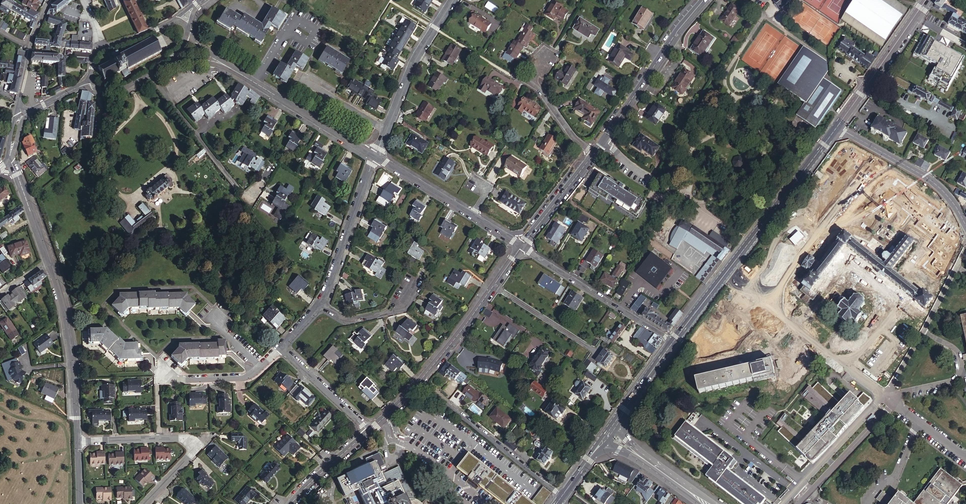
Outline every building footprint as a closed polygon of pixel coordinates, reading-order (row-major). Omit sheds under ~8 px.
[(11,1),(9,0),(6,0),(5,0),(1,6),(2,7),(0,10),(0,11),(9,15),(11,11),(15,4),(15,3),(11,1)] [(31,0),(24,0),(22,5),(28,8),(32,0),(31,0)] [(36,13),(40,5),(32,0),(28,8),(36,13)] [(46,15),(49,16),(50,14),(52,15),(56,13),(74,0),(60,0),(51,6),(46,15)] [(110,12),(116,8),(113,0),(105,0),(110,12)] [(134,0),(131,0),(129,1),(124,3),(138,34),(147,29),(134,0)] [(187,0),(178,0),(182,8),(183,9),(190,4),(187,0)] [(431,2),(428,0),(418,0),(414,6),(425,13),(431,2)] [(566,18),(571,10),(555,0),(548,11),(556,16),(558,14),(566,18)] [(780,9),(790,0),(775,0),(774,1),(780,9)] [(871,0),(856,0),(841,21),(852,28),(871,0)] [(895,0),(871,0),(852,28),(881,48),(909,9),(895,0)] [(934,5),(941,9),(944,5),(947,0),(938,0),(934,5)] [(732,2),(721,17),(729,23),(740,7),(732,2)] [(11,11),(21,16),(25,9),(15,4),(11,11)] [(944,5),(941,9),(953,16),(956,12),(956,11),(944,5)] [(284,15),(273,8),(263,24),(246,14),(244,18),(228,9),(225,13),(221,20),(233,27),(234,25),(238,27),(239,26),(251,33),(251,34),(258,38),(259,37),(263,39),(272,24),(277,27),(284,15)] [(653,14),(643,8),(634,24),(644,30),(653,14)] [(30,29),(33,30),(35,24),(34,23),(38,16),(26,9),(25,9),(21,16),(33,23),(30,29)] [(476,14),(471,23),(486,33),(492,24),(476,14)] [(49,40),(49,41),(51,42),(62,43),(67,25),(60,23),(61,20),(49,16),(46,15),(44,22),(59,26),(58,31),(55,30),(52,41),(49,40)] [(953,16),(948,25),(965,35),(965,22),(953,16)] [(399,30),(410,37),(416,26),(406,20),(399,30)] [(582,20),(575,30),(590,40),(593,35),(597,38),(601,31),(582,20)] [(523,46),(526,49),(534,36),(530,33),(532,29),(527,26),(516,42),(523,46)] [(711,36),(701,28),(689,46),(698,53),(711,36)] [(14,29),(11,34),(24,41),(26,36),(14,29)] [(399,30),(393,41),(403,48),(410,37),(399,30)] [(953,77),(964,57),(935,42),(936,40),(925,34),(918,47),(921,48),(920,51),(918,51),(916,54),(939,66),(938,69),(953,77)] [(128,69),(161,51),(157,44),(153,37),(120,54),(118,51),(112,54),(115,59),(98,68),(104,80),(121,71),(124,77),(130,74),(128,69)] [(869,69),(876,59),(868,53),(866,56),(854,47),(856,45),(846,38),(839,48),(869,69)] [(393,41),(386,52),(389,53),(397,58),(403,48),(393,41)] [(506,54),(515,59),(523,46),(516,42),(514,41),(506,54)] [(452,45),(443,60),(451,65),(460,50),(452,45)] [(41,55),(47,55),(50,55),(50,51),(51,47),(48,46),(48,50),(42,50),(41,55)] [(631,60),(634,56),(629,52),(629,51),(620,46),(611,62),(620,67),(626,57),(631,60)] [(343,72),(350,60),(328,47),(321,58),(326,62),(326,63),(337,70),(338,69),(343,72)] [(827,61),(809,47),(781,83),(806,101),(818,84),(823,77),(818,73),(827,61)] [(19,57),(25,58),(26,54),(26,52),(19,50),(16,63),(18,64),(19,57)] [(306,64),(309,60),(296,52),(287,66),(281,63),(274,75),(282,80),(283,79),(288,81),(298,66),(302,68),(305,64),(306,64)] [(393,71),(400,60),(397,58),(389,53),(382,64),(393,71)] [(43,63),(44,56),(32,55),(31,62),(43,63)] [(59,64),(59,57),(44,56),(43,63),(59,64)] [(67,57),(65,57),(59,57),(59,64),(58,77),(64,77),(66,62),(67,57)] [(829,72),(827,61),(818,73),(823,77),(825,78),(829,72)] [(24,65),(18,64),(17,66),(12,66),(8,66),(8,67),(10,68),(10,69),(16,70),(14,77),(21,78),(24,65)] [(564,75),(560,72),(556,79),(560,82),(567,86),(576,71),(569,66),(564,75)] [(17,94),(21,78),(14,77),(16,70),(10,69),(7,69),(6,75),(10,76),(7,84),(10,84),(7,92),(17,94)] [(696,76),(686,69),(683,74),(683,75),(677,84),(677,83),(673,88),(684,95),(696,76)] [(888,72),(884,77),(890,81),(894,75),(888,72)] [(448,79),(437,73),(428,87),(438,92),(444,82),(446,83),(448,79)] [(607,85),(611,80),(605,76),(595,92),(600,96),(604,90),(614,97),(617,91),(607,85)] [(818,84),(836,98),(841,90),(825,78),(823,77),(818,84)] [(503,87),(487,78),(480,90),(485,93),(487,90),(498,97),(503,87)] [(591,89),(596,81),(592,79),(587,87),(591,89)] [(358,95),(364,86),(354,80),(348,89),(358,95)] [(815,127),(836,98),(818,84),(806,101),(797,113),(815,127)] [(259,97),(249,91),(248,92),(237,85),(229,98),(230,98),(229,100),(225,96),(215,103),(212,99),(201,108),(200,110),(196,105),(186,112),(195,123),(204,116),(207,120),(220,110),(224,114),(234,107),(231,104),(233,101),(240,105),(246,97),(250,100),(249,101),(254,104),(259,97)] [(375,93),(364,86),(358,95),(369,102),(373,96),(375,93)] [(934,102),(936,98),(915,87),(914,90),(912,93),(927,102),(926,103),(931,105),(932,104),(933,104),(934,102)] [(89,93),(89,92),(81,92),(79,107),(86,108),(87,102),(89,94),(89,93)] [(15,103),(16,100),(0,94),(0,96),(15,103)] [(369,102),(367,105),(377,111),(382,102),(373,96),(369,102)] [(521,98),(520,101),(515,100),(512,108),(517,112),(524,100),(525,99),(521,98)] [(593,108),(577,98),(572,106),(583,113),(582,114),(587,117),(593,108)] [(956,109),(936,98),(934,102),(953,113),(956,109)] [(535,119),(541,110),(524,100),(517,112),(523,116),(525,113),(535,119)] [(436,108),(428,103),(420,116),(428,121),(436,108)] [(657,105),(648,119),(656,124),(666,110),(657,105)] [(86,108),(79,107),(78,111),(77,113),(74,129),(82,131),(83,123),(85,116),(86,108)] [(958,120),(959,118),(962,112),(956,109),(953,113),(952,116),(958,120)] [(92,138),(93,117),(87,116),(87,124),(83,123),(82,131),(81,140),(86,140),(86,138),(92,138)] [(891,121),(888,122),(878,116),(871,129),(877,133),(877,132),(883,136),(889,139),(898,144),(901,143),(907,133),(892,124),(891,121)] [(276,123),(266,117),(262,123),(266,125),(265,127),(264,126),(260,133),(268,138),(271,133),(270,132),(276,123)] [(50,120),(50,121),(49,131),(46,131),(45,131),(44,139),(56,141),(59,121),(50,120)] [(294,147),(300,138),(290,132),(286,138),(290,140),(289,142),(287,141),(284,148),(292,153),(295,148),(294,147)] [(554,146),(558,139),(549,134),(540,148),(549,153),(554,146)] [(643,149),(654,156),(660,146),(641,134),(633,146),(641,151),(643,149)] [(929,140),(918,134),(913,143),(923,149),(929,140)] [(414,135),(408,145),(423,154),(429,145),(414,135)] [(478,136),(472,145),(489,156),(495,147),(478,136)] [(37,153),(36,150),(34,146),(32,142),(33,141),(31,137),(25,140),(24,142),(26,145),(23,146),(29,157),(37,153)] [(945,161),(950,152),(940,146),(934,155),(945,161)] [(321,150),(318,149),(314,155),(318,157),(317,159),(316,158),(312,165),(320,170),(323,165),(322,164),(327,154),(321,150)] [(206,152),(205,152),(198,158),(201,162),(209,155),(206,152)] [(834,153),(821,170),(828,176),(842,158),(834,153)] [(243,166),(248,158),(244,155),(238,163),(243,166)] [(745,163),(745,161),(745,159),(744,158),(743,156),(742,156),(740,155),(739,155),(738,155),(736,156),(735,156),(734,157),(733,158),(733,159),(732,160),(732,162),(732,163),(733,164),(733,165),(734,166),(735,167),(736,168),(737,168),(739,168),(740,168),(741,168),(742,167),(744,166),(745,164),(745,163)] [(528,166),(512,156),(505,167),(510,170),(510,169),(512,170),(512,169),(514,170),(513,172),(519,175),(521,176),(528,166)] [(42,169),(44,168),(35,157),(34,158),(38,163),(42,169)] [(920,168),(924,160),(918,157),(914,164),(920,168)] [(34,158),(26,164),(36,175),(37,174),(40,171),(36,165),(38,163),(34,158)] [(258,174),(264,164),(258,160),(255,164),(253,163),(254,162),(248,158),(243,166),(247,169),(249,168),(251,170),(258,174)] [(436,175),(446,180),(456,164),(447,158),(436,175)] [(920,168),(926,171),(930,164),(924,160),(920,168)] [(42,169),(38,163),(36,165),(40,171),(37,174),(38,177),(46,170),(44,168),(42,169)] [(353,170),(341,163),(337,169),(340,170),(336,176),(346,182),(353,170)] [(601,194),(608,199),(609,198),(611,195),(617,198),(615,201),(616,201),(621,204),(626,208),(628,206),(632,209),(631,211),(638,215),(639,213),(642,209),(645,205),(642,204),(646,198),(636,192),(635,194),(630,191),(629,192),(624,189),(626,185),(619,180),(618,182),(611,178),(602,172),(598,178),(601,179),(598,184),(595,183),(591,188),(601,194)] [(957,183),(965,188),(965,187),(965,174),(963,172),(957,183)] [(166,176),(166,175),(161,179),(162,180),(158,184),(157,183),(154,186),(155,186),(150,190),(150,189),(146,192),(147,193),(146,194),(147,195),(145,196),(150,202),(152,201),(153,201),(154,201),(158,198),(158,197),(167,189),(168,188),(169,188),(170,188),(171,188),(172,187),(173,186),(174,185),(174,184),(175,183),(175,181),(175,180),(174,178),(173,177),(172,176),(171,176),(170,176),(169,175),(168,175),(167,176),(166,176)] [(397,196),(401,190),(392,184),(386,193),(384,192),(381,197),(390,203),(394,197),(392,195),(393,193),(397,196)] [(285,205),(283,204),(288,196),(289,197),(293,191),(288,187),(285,192),(279,188),(275,195),(280,197),(279,199),(277,198),(273,204),(282,210),(285,205)] [(957,188),(955,192),(957,193),(956,194),(965,200),(965,193),(957,188)] [(9,196),(3,189),(0,191),(0,204),(9,196)] [(507,192),(501,202),(521,213),(526,203),(507,192)] [(936,197),(928,208),(934,212),(942,202),(936,197)] [(325,203),(318,199),(312,210),(314,211),(314,212),(324,218),(330,209),(323,205),(325,203)] [(427,206),(417,200),(412,207),(416,209),(415,211),(414,211),(410,217),(418,222),(421,217),(427,206)] [(125,218),(136,231),(153,217),(143,204),(138,208),(144,215),(134,222),(128,215),(125,218)] [(626,208),(621,204),(620,206),(638,217),(640,214),(639,213),(638,215),(631,211),(632,209),(628,206),(626,208)] [(0,222),(0,229),(12,221),(13,220),(14,221),(16,222),(19,220),(19,218),(18,217),(19,216),(24,213),(20,208),(0,222)] [(590,218),(581,212),(577,219),(583,223),(584,222),(587,223),(590,218)] [(130,236),(136,231),(125,218),(119,223),(130,236)] [(559,220),(557,223),(567,229),(569,226),(559,220)] [(717,270),(730,252),(694,226),(693,227),(682,221),(678,227),(676,232),(673,230),(673,231),(672,232),(671,234),(670,236),(670,238),(669,240),(669,242),(669,245),(676,249),(687,230),(690,232),(716,250),(721,253),(711,266),(709,269),(700,280),(706,284),(714,273),(717,270)] [(376,245),(386,229),(375,222),(371,227),(373,229),(366,239),(376,245)] [(450,242),(457,229),(445,222),(442,228),(444,230),(440,236),(450,242)] [(582,240),(589,229),(579,223),(572,234),(582,240)] [(556,245),(565,231),(555,225),(551,230),(553,231),(548,239),(556,245)] [(713,231),(710,236),(726,247),(730,242),(713,231)] [(0,236),(3,241),(9,237),(6,232),(0,236)] [(880,261),(844,232),(840,238),(838,240),(839,241),(836,244),(820,264),(813,273),(812,275),(811,274),(799,289),(800,290),(807,295),(810,292),(812,294),(843,255),(846,252),(847,251),(850,254),(910,301),(912,305),(909,309),(909,311),(912,314),(914,313),(916,311),(920,314),(925,310),(933,299),(922,291),(920,293),(891,270),(914,241),(907,237),(896,250),(892,247),(887,254),(886,253),(883,253),(881,256),(881,258),(882,259),(880,261)] [(312,237),(309,242),(307,246),(311,248),(312,247),(321,254),(328,243),(321,239),(319,244),(317,242),(318,241),(317,240),(312,237)] [(482,243),(476,239),(470,249),(480,255),(479,256),(484,260),(489,251),(483,246),(482,248),(480,247),(482,243)] [(30,253),(26,241),(7,248),(11,257),(19,254),(20,257),(30,253)] [(418,246),(412,242),(405,253),(408,254),(407,255),(417,262),(423,253),(417,248),(418,246)] [(595,265),(602,254),(593,249),(586,260),(595,265)] [(709,269),(711,266),(721,253),(716,250),(695,276),(700,280),(709,269)] [(657,288),(674,268),(653,252),(637,272),(657,288)] [(603,255),(602,254),(595,265),(596,266),(603,255)] [(377,261),(368,256),(362,266),(370,272),(371,271),(377,275),(384,265),(379,261),(378,263),(376,262),(377,261)] [(812,269),(818,262),(810,256),(801,267),(806,270),(808,268),(809,270),(811,268),(812,269)] [(930,286),(945,267),(937,260),(922,280),(930,286)] [(819,263),(818,262),(812,269),(811,268),(809,270),(811,271),(813,273),(820,264),(819,263)] [(612,276),(616,279),(617,277),(618,277),(623,270),(624,268),(623,268),(619,265),(612,276)] [(774,298),(789,278),(776,268),(761,289),(774,298)] [(41,282),(46,278),(46,276),(44,273),(42,272),(35,277),(36,278),(33,280),(36,284),(39,282),(39,283),(41,282)] [(463,288),(470,278),(463,274),(462,276),(456,272),(451,281),(459,287),(460,286),(463,288)] [(618,280),(616,279),(612,276),(605,272),(601,279),(614,287),(618,280)] [(556,293),(560,286),(561,285),(545,276),(540,285),(555,294),(556,293)] [(42,283),(41,282),(39,283),(39,282),(36,284),(33,280),(36,278),(35,277),(25,284),(31,292),(40,287),(39,286),(42,283)] [(309,286),(300,277),(299,278),(308,287),(309,286)] [(308,287),(299,278),(290,287),(297,295),(301,291),(303,289),(304,291),(308,287)] [(630,283),(625,280),(623,283),(626,284),(624,288),(620,295),(622,296),(630,283)] [(0,301),(0,304),(7,314),(10,312),(9,310),(15,306),(14,305),(19,302),(20,302),(25,298),(27,300),(29,298),(22,286),(12,293),(13,294),(13,295),(12,294),(9,296),(10,297),(9,297),(8,296),(0,301)] [(816,297),(812,294),(810,292),(807,295),(800,290),(797,295),(809,305),(816,297)] [(360,304),(366,302),(363,291),(356,293),(356,294),(357,296),(354,297),(354,295),(346,297),(348,306),(355,305),(360,304)] [(188,293),(156,294),(148,294),(149,293),(120,294),(120,297),(113,305),(122,314),(129,308),(132,308),(140,307),(148,307),(148,309),(160,308),(178,308),(180,308),(187,314),(196,304),(188,296),(188,293)] [(581,298),(572,293),(565,304),(574,310),(581,298)] [(738,295),(738,296),(737,297),(736,297),(737,298),(737,299),(737,300),(738,301),(739,302),(741,305),(744,307),(748,309),(750,309),(749,309),(750,310),(751,310),(753,309),(754,308),(753,306),(752,304),(750,302),(749,300),(746,298),(745,297),(743,297),(743,296),(738,295)] [(849,303),(841,297),(838,300),(842,303),(839,307),(837,306),(837,307),(838,308),(837,309),(838,310),(839,309),(841,311),(837,316),(849,325),(853,320),(855,322),(854,323),(855,323),(856,323),(857,323),(858,322),(857,321),(860,317),(865,320),(867,317),(859,311),(863,306),(864,306),(865,304),(863,304),(863,301),(865,301),(864,299),(863,299),(860,297),(861,295),(859,295),(858,296),(855,296),(854,295),(853,296),(853,297),(849,303)] [(437,311),(443,302),(433,296),(429,302),(433,304),(432,306),(431,305),(427,312),(435,317),(439,312),(437,311)] [(273,307),(264,316),(270,322),(269,323),(277,330),(286,320),(278,313),(277,313),(276,312),(277,311),(273,307)] [(670,330),(683,313),(678,310),(668,322),(654,314),(655,312),(648,307),(643,315),(668,331),(670,330)] [(9,337),(16,332),(8,319),(0,325),(9,337)] [(411,335),(417,328),(408,321),(401,329),(400,328),(395,334),(404,340),(409,334),(411,335)] [(609,340),(614,343),(625,328),(621,324),(609,340)] [(520,331),(512,326),(509,329),(503,325),(496,336),(498,337),(495,341),(504,348),(511,337),(514,339),(520,331)] [(637,341),(645,330),(641,327),(634,338),(637,341)] [(101,344),(103,346),(110,352),(111,350),(117,356),(124,361),(142,361),(142,353),(139,353),(139,344),(127,345),(120,339),(119,340),(107,330),(91,331),(91,345),(101,344)] [(367,348),(374,340),(364,330),(359,336),(362,339),(361,340),(359,339),(354,345),(362,351),(366,347),(367,348)] [(662,341),(662,339),(652,333),(651,333),(651,334),(645,330),(637,341),(644,346),(644,349),(652,355),(662,341)] [(54,345),(48,336),(35,346),(40,353),(47,348),(49,350),(54,345)] [(219,355),(227,355),(226,340),(218,340),(218,343),(180,344),(180,347),(172,356),(182,365),(188,359),(191,359),(199,359),(208,358),(219,358),(219,355)] [(343,358),(333,348),(323,358),(328,362),(330,361),(335,365),(343,358)] [(545,361),(547,360),(551,353),(544,349),(541,353),(541,352),(530,368),(539,374),(542,368),(541,367),(545,361)] [(606,368),(614,357),(609,353),(608,354),(605,351),(598,361),(601,363),(600,364),(606,368)] [(405,366),(396,357),(386,367),(394,374),(399,369),(400,371),(405,366)] [(498,375),(504,367),(494,360),(479,358),(478,367),(489,369),(498,375)] [(584,367),(587,370),(592,363),(588,360),(584,367)] [(758,364),(758,362),(751,363),(752,366),(748,367),(696,380),(700,396),(776,377),(772,361),(758,364)] [(22,367),(20,363),(18,363),(10,367),(11,371),(8,372),(11,379),(13,378),(14,381),(17,382),(17,383),(20,384),(21,384),(22,384),(27,374),(23,372),(22,372),(20,368),(21,368),(22,367)] [(592,363),(587,370),(593,373),(597,366),(592,363)] [(454,380),(460,373),(452,367),(446,374),(454,380)] [(593,382),(596,378),(587,371),(585,374),(584,376),(593,382)] [(289,392),(295,385),(290,380),(288,377),(286,379),(285,377),(285,376),(283,374),(282,375),(278,372),(275,376),(276,377),(273,380),(279,386),(280,385),(289,392)] [(467,377),(461,372),(460,373),(454,380),(461,385),(467,377)] [(577,386),(580,388),(583,383),(580,381),(578,380),(576,381),(576,382),(575,384),(577,386)] [(546,390),(534,381),(531,385),(543,394),(546,390)] [(132,382),(128,382),(128,385),(123,385),(124,394),(136,393),(142,394),(142,382),(134,382),(134,384),(132,384),(132,382)] [(374,387),(369,382),(361,390),(363,392),(362,393),(371,402),(378,394),(373,389),(374,387)] [(817,414),(824,421),(814,433),(808,427),(805,430),(787,412),(777,423),(782,427),(779,430),(797,448),(811,461),(829,442),(832,445),(847,426),(866,408),(865,408),(872,398),(866,394),(860,401),(859,400),(852,393),(842,403),(819,382),(813,388),(810,384),(801,394),(819,412),(817,414)] [(41,391),(40,393),(46,396),(44,400),(52,404),(59,390),(45,383),(44,387),(41,385),(38,390),(41,391)] [(590,388),(583,383),(580,388),(575,394),(582,399),(590,388)] [(298,388),(295,385),(289,392),(287,394),(297,401),(299,399),(307,406),(313,398),(299,386),(298,388)] [(463,393),(472,400),(473,398),(475,399),(480,393),(477,391),(476,392),(468,386),(463,393)] [(114,394),(114,387),(101,387),(102,393),(103,393),(103,400),(106,400),(106,404),(110,404),(110,400),(112,400),(114,400),(114,396),(112,396),(112,394),(114,394)] [(623,396),(626,392),(618,387),(616,391),(623,396)] [(196,394),(189,394),(189,407),(196,407),(196,405),(203,405),(202,396),(202,394),(198,394),(198,396),(196,396),(196,394)] [(227,395),(219,396),(219,408),(218,408),(218,414),(230,413),(230,406),(228,406),(228,405),(230,404),(230,400),(228,400),(227,395)] [(566,409),(553,400),(545,411),(556,419),(560,413),(562,414),(566,409)] [(179,403),(171,403),(171,416),(170,416),(170,421),(183,421),(182,413),(180,413),(180,411),(182,411),(182,407),(179,407),(179,403)] [(262,423),(269,414),(266,411),(264,413),(259,408),(258,409),(253,405),(248,411),(251,414),(250,416),(257,422),(259,420),(262,423)] [(504,428),(511,419),(497,408),(490,417),(504,428)] [(137,412),(137,410),(129,410),(129,424),(136,423),(136,422),(148,422),(147,412),(143,412),(143,410),(138,410),(138,412),(137,412)] [(99,423),(111,423),(110,414),(107,414),(105,414),(105,412),(101,412),(101,414),(99,414),(99,412),(88,412),(88,417),(92,417),(92,428),(99,428),(99,423)] [(318,419),(311,427),(316,432),(330,417),(324,412),(320,417),(318,415),(316,417),(318,419)] [(674,439),(712,467),(706,475),(745,503),(762,503),(767,498),(729,470),(737,460),(686,422),(674,439)] [(286,434),(280,440),(294,453),(300,446),(286,434)] [(243,435),(231,436),(232,443),(237,443),(240,445),(240,451),(247,451),(247,439),(243,435)] [(294,453),(280,440),(274,447),(283,456),(289,450),(293,454),(294,453)] [(505,444),(515,452),(518,448),(517,447),(518,446),(515,444),(514,445),(509,440),(505,444)] [(832,445),(829,442),(811,461),(814,464),(832,445)] [(223,456),(224,455),(217,447),(208,455),(213,460),(212,461),(217,465),(218,464),(221,467),(227,461),(223,456)] [(160,448),(156,448),(156,460),(171,460),(171,450),(164,450),(160,450),(160,448)] [(521,450),(518,448),(515,452),(526,462),(531,456),(522,450),(521,450)] [(553,453),(547,448),(544,451),(543,450),(539,456),(540,457),(538,460),(545,465),(548,461),(551,458),(550,457),(553,453)] [(149,449),(145,449),(145,451),(140,451),(134,451),(134,461),(149,461),(149,449)] [(106,465),(105,453),(101,453),(101,455),(97,455),(90,455),(91,466),(106,465)] [(124,453),(119,453),(119,455),(115,455),(108,456),(109,466),(124,465),(124,453)] [(380,453),(367,459),(370,464),(350,473),(352,478),(340,483),(345,495),(359,490),(366,503),(410,503),(416,500),(414,496),(413,496),(411,493),(413,492),(407,480),(405,480),(404,477),(405,476),(401,466),(385,473),(385,472),(389,470),(388,468),(386,468),(387,470),(384,471),(383,470),(386,468),(385,466),(382,467),(382,466),(385,464),(380,453)] [(512,487),(471,454),(458,468),(468,478),(465,482),(478,492),(481,487),(501,503),(502,503),(534,503),(512,487)] [(633,483),(639,471),(618,461),(613,472),(620,475),(617,479),(625,483),(627,479),(633,483)] [(266,472),(261,478),(268,484),(279,470),(272,464),(271,466),(269,464),(268,464),(264,469),(264,470),(266,472)] [(150,480),(152,481),(155,478),(145,469),(135,480),(143,488),(147,483),(150,480)] [(216,485),(208,478),(208,479),(206,477),(207,476),(202,471),(198,476),(200,477),(197,480),(197,483),(200,486),(201,484),(204,487),(208,488),(210,490),(216,485)] [(964,489),(965,489),(965,485),(964,485),(957,480),(955,483),(941,473),(919,503),(954,503),(964,489)] [(652,484),(647,480),(643,477),(640,481),(640,482),(637,486),(647,493),(653,484),(652,484)] [(667,492),(659,486),(657,489),(665,495),(667,492)] [(247,488),(236,502),(238,503),(247,503),(250,501),(251,501),(256,496),(247,488)] [(107,501),(112,501),(111,489),(96,490),(97,499),(103,499),(107,499),(107,501)] [(117,498),(124,498),(128,498),(128,500),(132,500),(132,489),(117,489),(117,498)] [(611,495),(606,491),(602,489),(596,498),(604,503),(605,503),(611,495)] [(184,503),(194,503),(196,501),(184,490),(178,496),(185,503),(184,503)] [(665,495),(659,503),(664,503),(668,497),(665,495)]
